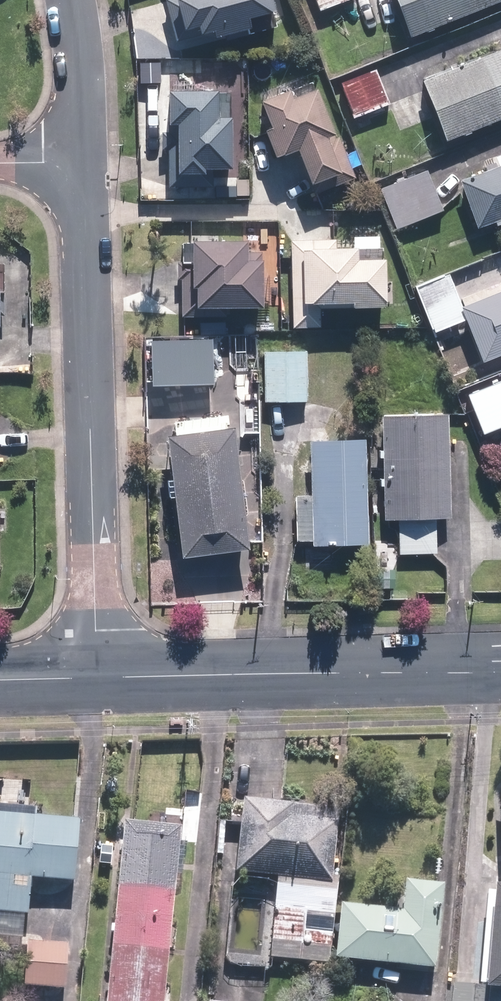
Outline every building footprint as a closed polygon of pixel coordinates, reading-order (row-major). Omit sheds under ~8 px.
[(276,13),(273,0),(166,0),(177,42),(214,33),(216,39),(252,30),(249,20),(276,13)] [(363,18),(356,0),(316,0),(321,12),(343,4),(350,22),(363,18)] [(411,37),(500,2),(500,0),(397,0),(411,37)] [(423,82),(448,141),(500,120),(500,50),(423,82)] [(391,103),(377,70),(342,84),(356,117),(391,103)] [(277,160),(298,151),(316,195),(356,179),(339,137),(337,138),(318,90),(294,100),(291,92),(263,103),(274,129),(266,132),(277,160)] [(234,170),(233,119),(219,119),(219,93),(169,93),(170,133),(163,133),(163,150),(169,150),(170,188),(214,188),(213,171),(234,170)] [(461,181),(479,229),(500,221),(500,167),(461,181)] [(428,171),(381,190),(397,229),(444,211),(428,171)] [(337,240),(291,241),(294,329),(322,328),(321,304),(354,304),(354,309),(387,308),(385,260),(358,261),(358,249),(338,249),(337,240)] [(205,317),(205,309),(262,309),(262,252),(248,252),(248,242),(193,242),(193,262),(182,262),(183,317),(205,317)] [(450,274),(417,287),(434,332),(466,320),(482,363),(500,355),(500,292),(463,307),(450,274)] [(151,342),(153,386),(214,384),(212,339),(151,342)] [(307,352),(265,352),(266,402),(308,402),(307,352)] [(467,395),(484,435),(500,428),(500,381),(467,395)] [(438,554),(437,519),(451,519),(449,415),(383,416),(385,520),(398,520),(399,555),(438,554)] [(250,549),(234,428),(168,437),(184,558),(250,549)] [(369,545),(365,440),(310,443),(315,547),(369,545)] [(330,965),(339,877),(332,876),(340,811),(245,800),(237,872),(279,877),(270,958),(330,965)] [(0,814),(0,912),(28,914),(31,878),(74,882),(79,821),(0,814)] [(181,826),(125,820),(107,1000),(164,1000),(181,826)] [(336,960),(435,968),(442,885),(406,881),(404,910),(341,904),(336,960)] [(493,887),(484,986),(454,983),(452,1000),(489,1000),(490,989),(500,990),(500,887),(493,887)] [(28,942),(25,986),(65,989),(68,945),(28,942)]
